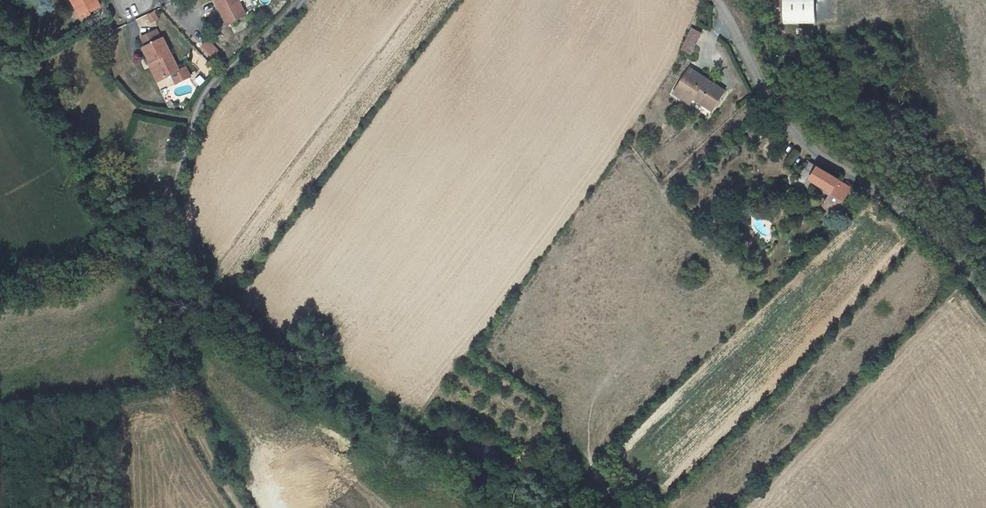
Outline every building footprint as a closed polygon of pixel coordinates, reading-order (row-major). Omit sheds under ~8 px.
[(84,9),(100,0),(79,0),(84,9)] [(245,0),(224,0),(224,1),(223,2),(232,20),(250,10),(245,0)] [(813,0),(782,0),(782,23),(813,23),(813,0)] [(690,28),(683,50),(695,54),(702,31),(690,28)] [(167,34),(147,43),(154,58),(157,57),(165,75),(172,72),(178,83),(192,76),(193,73),(189,64),(182,67),(167,34)] [(210,64),(222,50),(208,37),(196,52),(210,64)] [(165,75),(157,57),(154,58),(152,59),(161,77),(165,75)] [(685,103),(702,117),(717,99),(685,73),(666,95),(675,103),(679,98),(685,103)] [(675,103),(681,108),(685,103),(679,98),(675,103)] [(831,214),(850,190),(818,168),(808,181),(825,195),(818,205),(831,214)]
